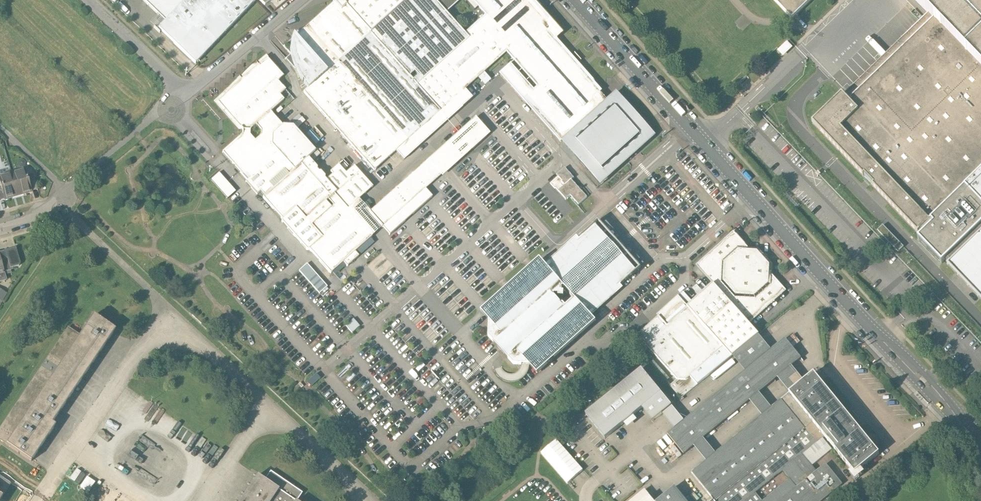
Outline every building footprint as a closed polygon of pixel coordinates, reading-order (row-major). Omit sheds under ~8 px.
[(159,16),(165,21),(185,0),(142,0),(159,16)] [(159,16),(151,25),(157,31),(159,29),(195,64),(256,0),(185,0),(165,21),(159,16)] [(293,61),(296,69),(301,80),(308,89),(304,93),(374,171),(396,151),(404,160),(464,106),(473,98),(465,90),(477,78),(485,86),(491,80),(484,72),(506,52),(514,60),(501,73),(562,141),(608,100),(601,93),(603,91),(557,40),(563,33),(540,7),(542,6),(536,0),(472,0),(486,15),(465,34),(446,13),(460,0),(342,0),(341,1),(340,0),(335,0),(333,2),(334,3),(309,26),(299,29),(297,37),(296,37),(295,38),(294,39),(294,38),(293,37),(292,40),(291,44),(291,52),(293,61)] [(792,19),(812,0),(774,0),(792,19)] [(934,20),(980,69),(980,0),(915,0),(934,20)] [(945,260),(948,262),(947,263),(980,299),(980,69),(934,20),(850,101),(852,102),(850,103),(842,95),(812,124),(864,177),(864,176),(873,185),(872,186),(918,234),(920,232),(921,234),(918,238),(942,263),(945,260)] [(376,233),(383,227),(369,213),(364,206),(358,200),(373,187),(354,166),(346,174),(338,165),(331,172),(333,174),(326,180),(325,179),(325,177),(321,172),(319,172),(317,170),(317,168),(308,158),(316,152),(293,127),(283,126),(271,112),(284,100),(280,95),(286,90),(278,81),(284,76),(267,58),(257,67),(255,65),(253,67),(252,70),(241,80),(218,102),(243,130),(242,135),(222,153),(244,177),(246,175),(249,179),(245,182),(257,195),(261,192),(265,196),(263,198),(283,220),(282,220),(282,222),(307,250),(308,250),(309,250),(331,274),(343,263),(347,267),(359,256),(355,252),(376,233)] [(608,100),(562,141),(601,184),(633,156),(656,135),(617,92),(608,100)] [(475,118),(369,213),(383,227),(390,235),(432,197),(426,189),(471,148),(472,149),(487,136),(485,135),(485,132),(487,131),(475,118)] [(565,199),(566,200),(571,195),(579,205),(587,197),(572,180),(574,178),(565,167),(557,175),(558,176),(550,184),(555,189),(556,188),(558,191),(559,192),(559,191),(566,199),(565,199)] [(25,170),(12,174),(18,195),(31,191),(31,190),(28,179),(25,170)] [(226,198),(235,191),(219,172),(211,179),(226,198)] [(18,195),(12,174),(0,177),(0,182),(1,186),(5,199),(18,195)] [(31,190),(37,189),(34,178),(28,179),(31,190)] [(883,225),(883,224),(877,230),(898,251),(904,246),(903,246),(883,225)] [(526,365),(530,366),(537,374),(596,321),(588,313),(636,270),(619,251),(624,247),(620,243),(617,239),(612,243),(595,225),(551,265),(550,264),(547,267),(542,262),(540,259),(482,312),(484,314),(489,321),(489,337),(499,348),(513,364),(526,365)] [(681,399),(732,357),(759,335),(749,324),(786,291),(772,275),(772,265),(767,258),(768,257),(768,256),(766,254),(765,254),(764,255),(759,249),(748,249),(734,233),(721,244),(697,266),(713,284),(704,292),(701,288),(695,293),(699,297),(692,302),(683,292),(667,307),(667,306),(657,315),(659,317),(631,342),(642,356),(650,349),(677,379),(670,386),(681,399)] [(0,253),(0,258),(4,272),(11,270),(11,268),(19,265),(21,261),(17,247),(0,253)] [(327,287),(307,264),(299,271),(320,294),(327,287)] [(0,431),(0,439),(30,458),(114,328),(93,314),(80,335),(67,327),(0,431)] [(787,341),(793,348),(801,342),(794,334),(787,341)] [(787,341),(785,339),(772,350),(759,335),(732,357),(745,372),(684,421),(675,429),(668,435),(684,454),(694,446),(706,462),(692,473),(714,500),(762,500),(755,493),(783,471),(790,480),(764,500),(822,500),(842,484),(826,465),(817,472),(812,466),(832,450),(822,438),(825,437),(855,474),(879,454),(814,374),(804,382),(791,366),(801,358),(793,348),(787,341)] [(675,429),(684,421),(641,369),(586,415),(605,439),(624,424),(628,428),(637,421),(633,416),(642,409),(653,422),(662,414),(675,429)] [(568,484),(583,471),(557,441),(541,454),(568,484)] [(240,500),(302,500),(299,499),(304,492),(271,470),(265,479),(258,474),(240,500)] [(11,484),(0,476),(0,500),(11,484)] [(675,487),(658,500),(686,500),(675,487)] [(645,490),(631,500),(654,500),(645,490)]
